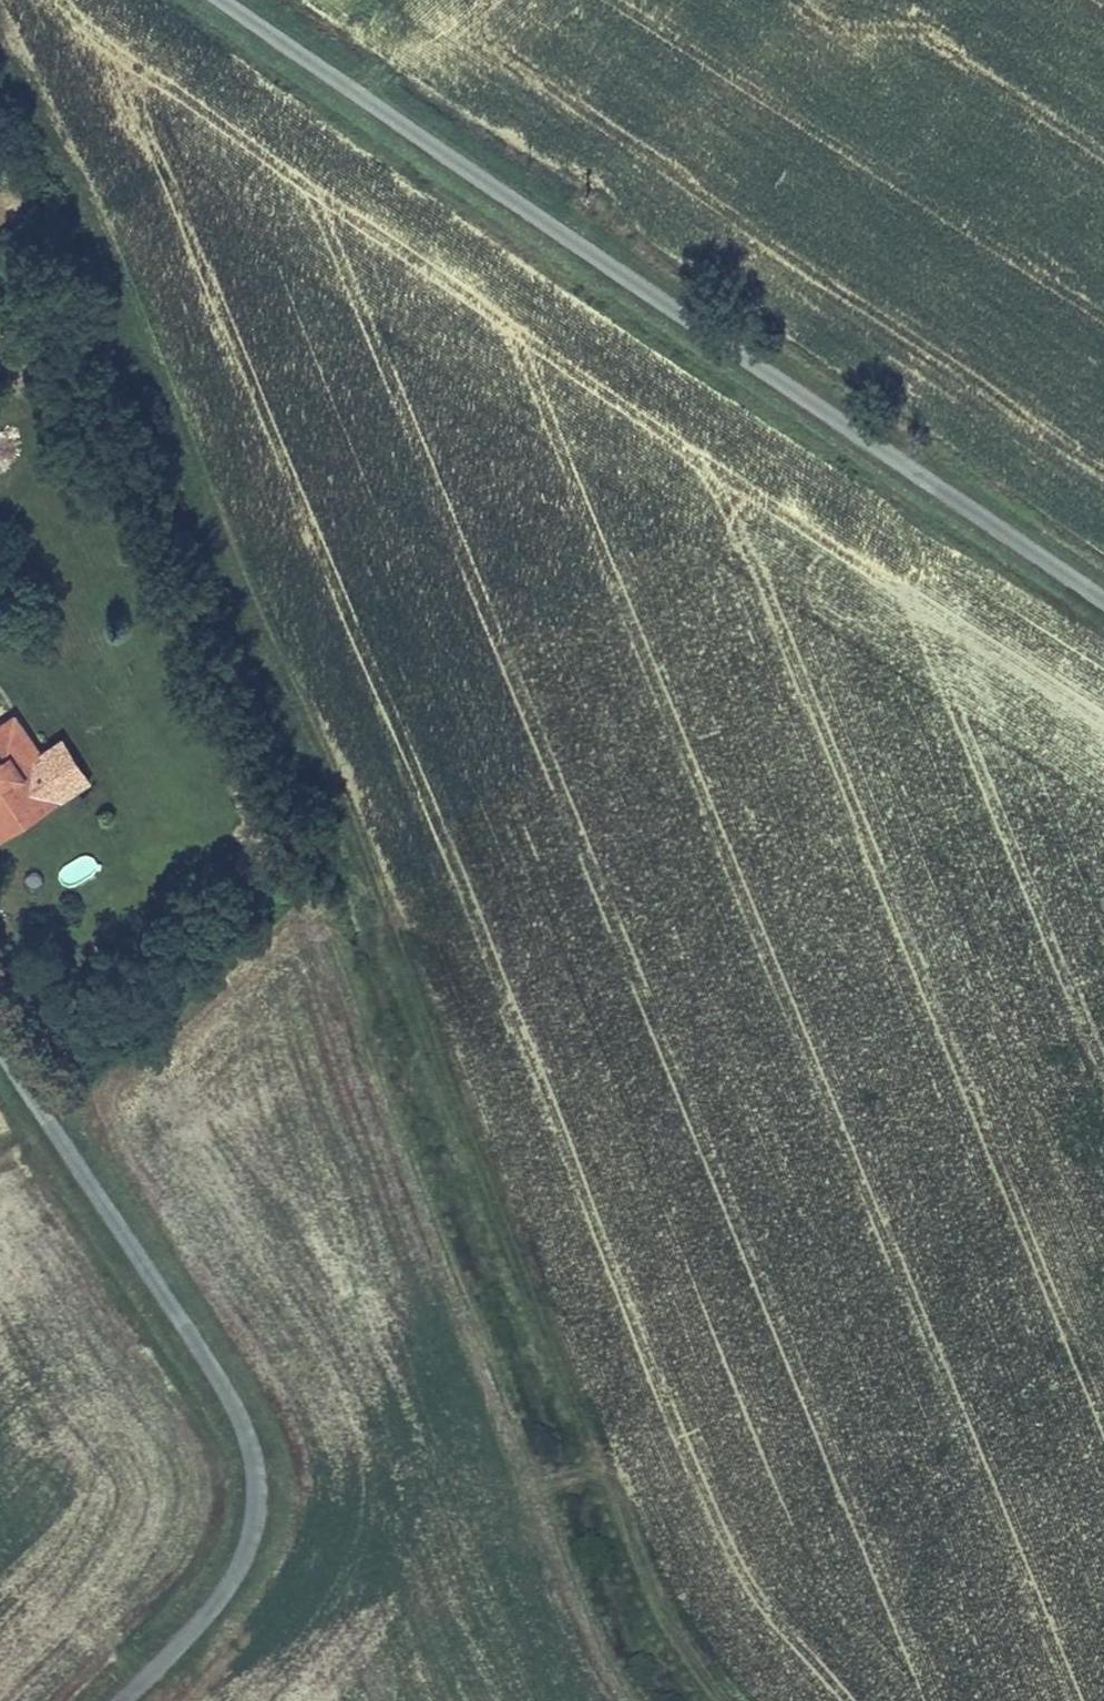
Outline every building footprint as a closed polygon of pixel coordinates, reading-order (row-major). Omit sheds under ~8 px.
[(14,812),(23,826),(58,803),(32,763),(44,756),(16,714),(0,724),(0,821),(14,812)] [(44,756),(32,763),(58,803),(70,796),(44,756)] [(23,826),(14,812),(0,821),(0,838),(1,840),(23,826)]
